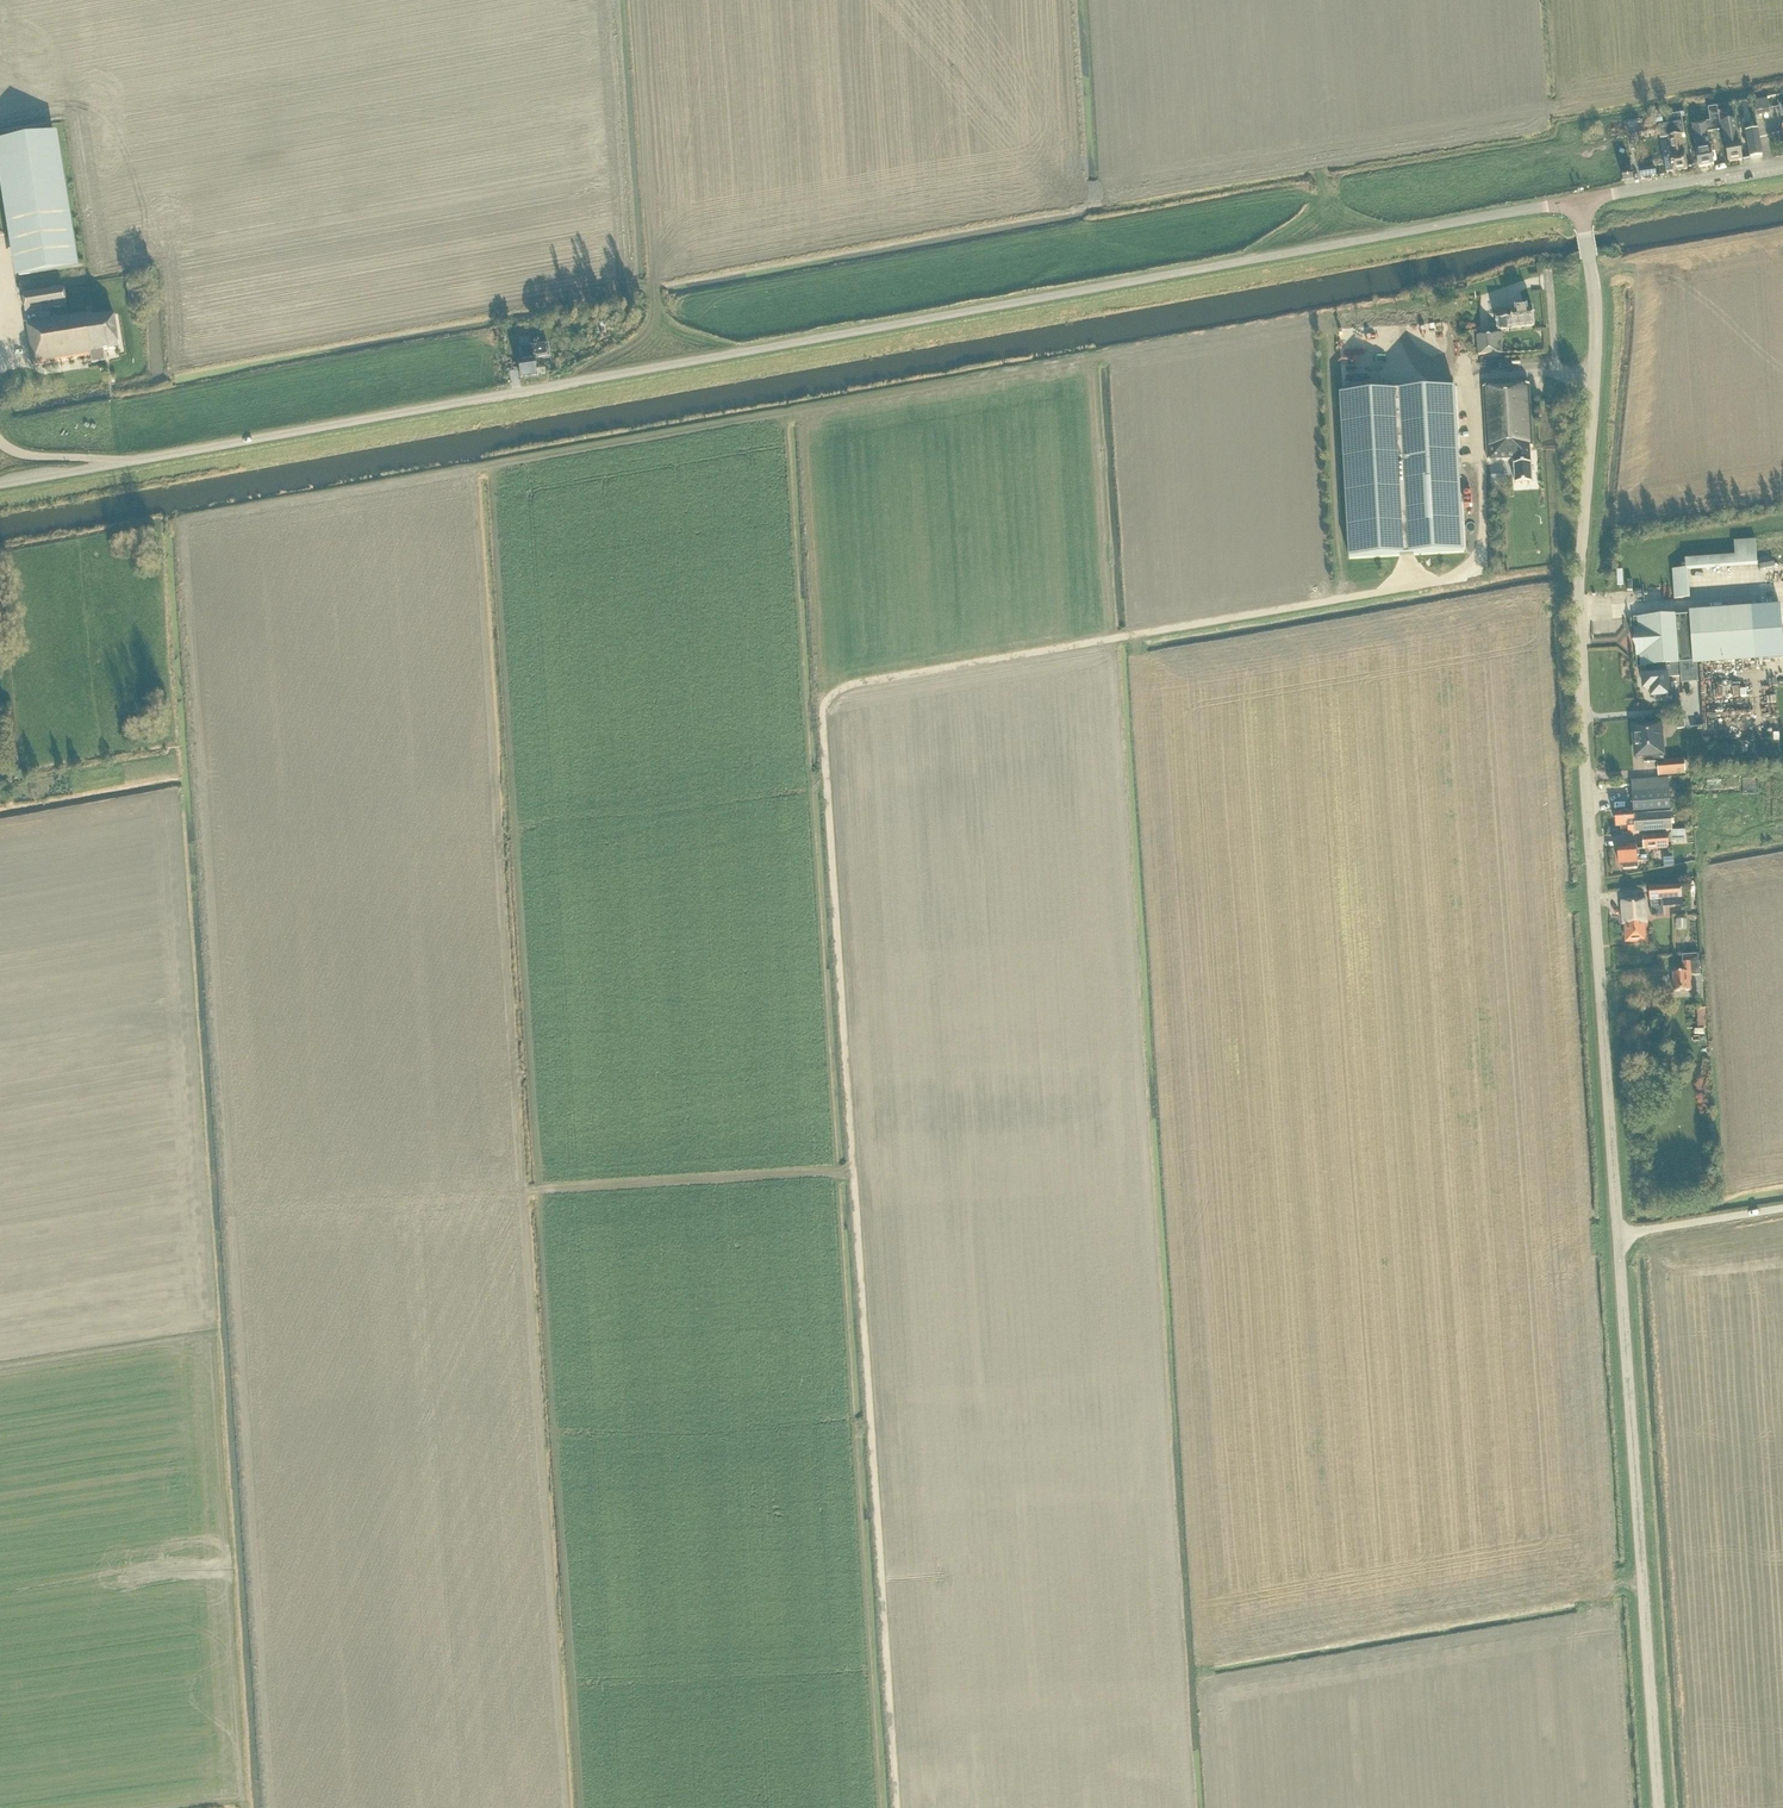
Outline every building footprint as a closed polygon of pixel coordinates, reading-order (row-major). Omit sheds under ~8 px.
[(1756,114),(1770,112),(1769,98),(1755,99),(1756,114)] [(1707,132),(1721,130),(1720,130),(1716,107),(1707,109),(1710,122),(1691,125),(1695,148),(1699,168),(1713,165),(1709,146),(1707,132)] [(1654,118),(1652,118),(1653,125),(1663,124),(1662,117),(1654,118)] [(1721,130),(1722,130),(1728,162),(1742,160),(1735,120),(1721,123),(1722,129),(1721,130)] [(1750,159),(1762,157),(1756,123),(1747,125),(1749,132),(1745,133),(1750,159)] [(1671,158),(1664,160),(1666,173),(1687,170),(1685,156),(1684,156),(1684,151),(1683,151),(1680,135),(1684,135),(1682,124),(1661,128),(1663,139),(1668,138),(1671,158)] [(1782,143),(1782,132),(1771,134),(1773,145),(1782,143)] [(14,278),(78,268),(57,133),(0,142),(0,188),(14,278)] [(1654,168),(1651,169),(1650,162),(1638,164),(1639,170),(1640,178),(1656,176),(1654,168)] [(1623,181),(1633,179),(1632,173),(1622,175),(1623,181)] [(24,312),(65,305),(63,288),(21,295),(24,312)] [(1497,330),(1534,326),(1532,308),(1527,308),(1526,308),(1515,309),(1495,312),(1497,330)] [(103,350),(118,348),(113,313),(91,317),(91,313),(26,324),(33,366),(90,356),(91,363),(104,361),(103,354),(103,350)] [(1478,355),(1502,353),(1501,334),(1477,336),(1478,355)] [(522,361),(517,362),(519,378),(520,378),(536,376),(533,359),(549,356),(547,344),(520,348),(522,361)] [(582,347),(566,354),(569,361),(585,355),(582,347)] [(1515,485),(1532,484),(1531,464),(1530,448),(1532,448),(1529,384),(1483,387),(1487,461),(1514,460),(1514,465),(1515,485)] [(1455,389),(1340,395),(1349,555),(1349,560),(1464,553),(1460,480),(1455,389)] [(1672,570),(1674,599),(1690,598),(1688,572),(1758,567),(1756,540),(1734,541),(1735,555),(1685,559),(1686,569),(1672,570)] [(1770,588),(1769,578),(1743,578),(1743,588),(1770,588)] [(1678,616),(1681,663),(1682,676),(1680,676),(1681,684),(1698,683),(1697,662),(1752,658),(1782,656),(1782,637),(1781,609),(1748,611),(1678,616)] [(1675,616),(1634,619),(1638,667),(1646,666),(1646,674),(1652,674),(1652,676),(1650,676),(1643,677),(1644,689),(1651,688),(1652,697),(1653,696),(1653,699),(1661,698),(1661,696),(1668,695),(1667,683),(1667,677),(1680,676),(1682,676),(1681,663),(1678,616),(1675,616)] [(1664,756),(1661,723),(1632,726),(1632,736),(1635,736),(1636,758),(1643,758),(1643,763),(1657,762),(1663,762),(1663,756),(1664,756)] [(1658,777),(1685,774),(1684,760),(1663,762),(1657,762),(1658,777)] [(1621,834),(1672,831),(1668,778),(1631,781),(1633,812),(1615,813),(1616,827),(1620,827),(1621,834)] [(1685,842),(1684,830),(1670,831),(1671,843),(1685,842)] [(1649,861),(1648,850),(1668,848),(1667,836),(1642,838),(1643,850),(1636,850),(1636,846),(1617,848),(1618,864),(1622,864),(1623,869),(1622,869),(1623,869),(1637,868),(1636,862),(1637,862),(1649,861)] [(1681,899),(1681,885),(1649,887),(1650,901),(1681,899)] [(1644,924),(1646,924),(1645,901),(1621,902),(1622,926),(1624,925),(1626,943),(1645,941),(1644,924)] [(1661,917),(1660,901),(1650,902),(1651,917),(1661,917)] [(1692,991),(1690,976),(1700,975),(1699,954),(1682,955),(1683,973),(1673,974),(1674,992),(1692,991)] [(1706,1028),(1705,1009),(1697,1009),(1698,1029),(1706,1028)]
